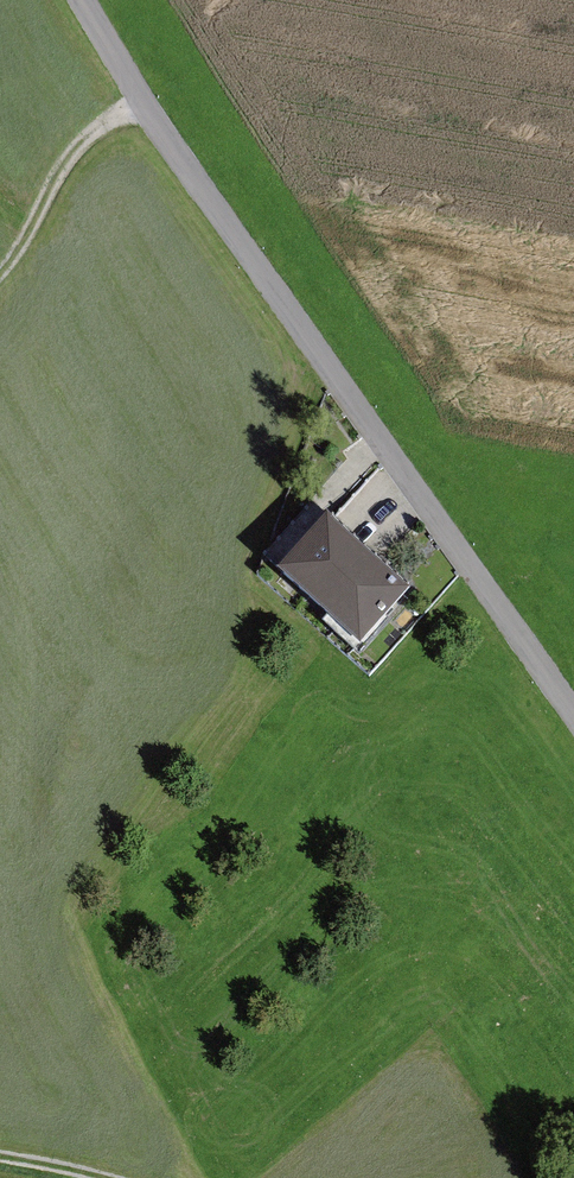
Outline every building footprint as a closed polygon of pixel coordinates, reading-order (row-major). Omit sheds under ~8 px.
[(360,650),(409,595),(328,523),(279,578),(360,650)]
